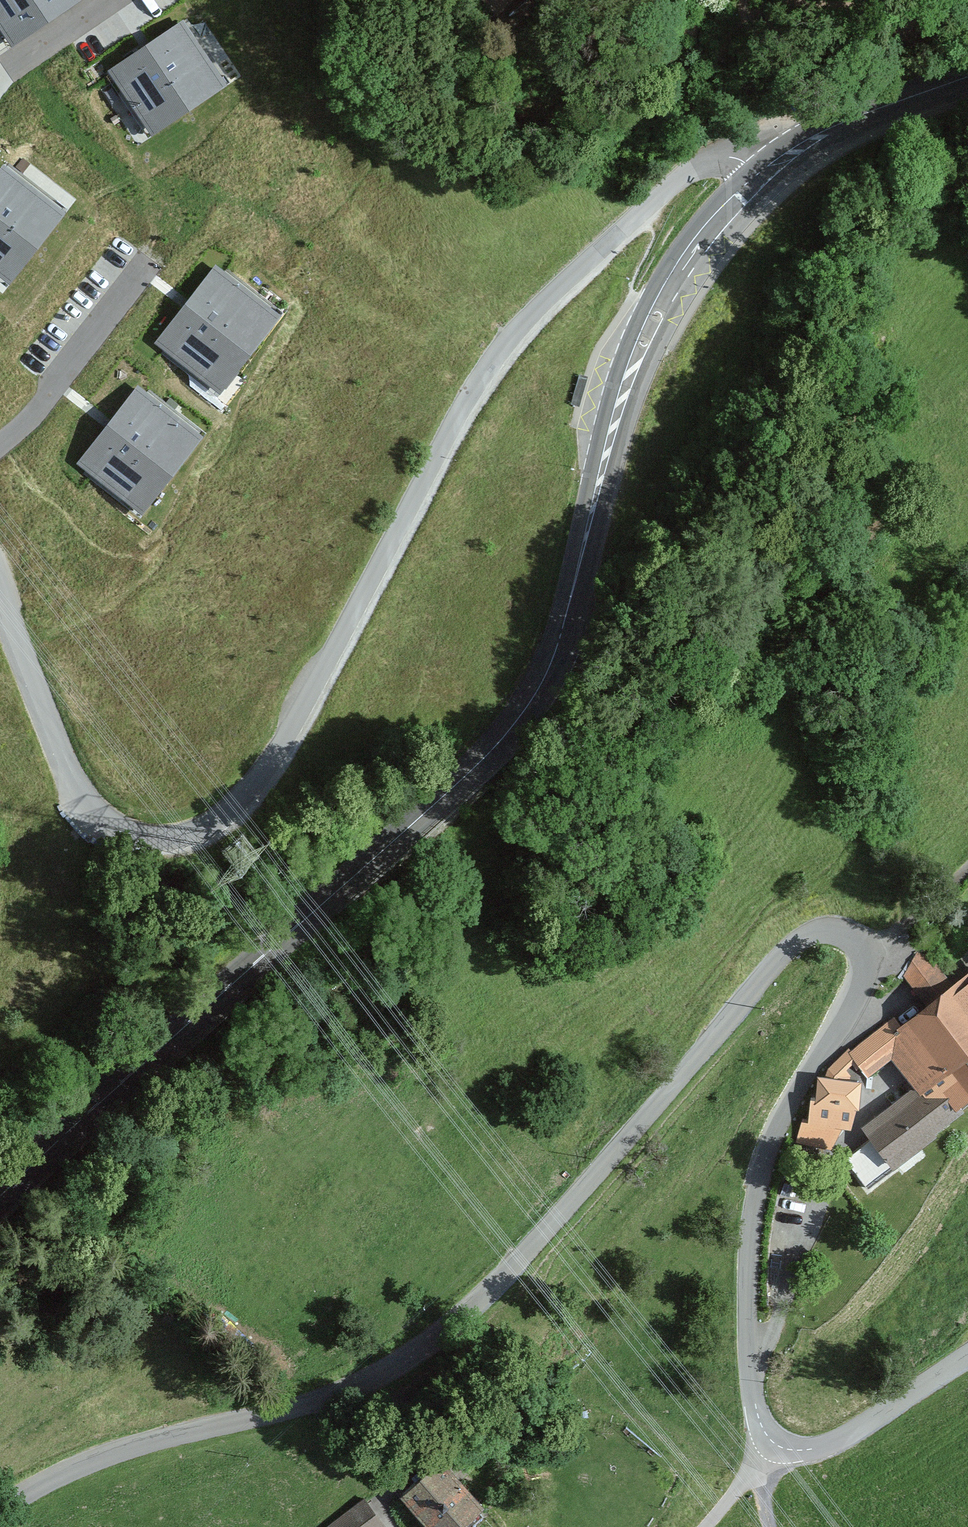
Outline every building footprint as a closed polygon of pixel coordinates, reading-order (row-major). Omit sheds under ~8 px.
[(15,41),(73,0),(0,0),(0,20),(15,41)] [(493,15),(512,0),(481,0),(493,15)] [(223,85),(183,27),(116,74),(157,131),(223,85)] [(3,170),(0,175),(0,270),(9,277),(59,213),(3,170)] [(271,320),(215,277),(165,340),(221,384),(271,320)] [(196,440),(141,397),(91,460),(147,504),(196,440)] [(929,1003),(954,981),(923,949),(899,971),(929,1003)] [(799,1142),(831,1148),(837,1125),(848,1128),(849,1109),(857,1108),(859,1085),(840,1083),(840,1075),(858,1063),(867,1076),(893,1054),(919,1087),(867,1130),(891,1166),(967,1102),(967,978),(904,1031),(896,1021),(853,1059),(849,1053),(833,1068),(830,1079),(822,1078),(821,1099),(813,1099),(812,1124),(803,1123),(799,1142)] [(442,1466),(409,1495),(437,1526),(463,1526),(482,1511),(442,1466)] [(363,1501),(327,1526),(382,1526),(363,1501)]
